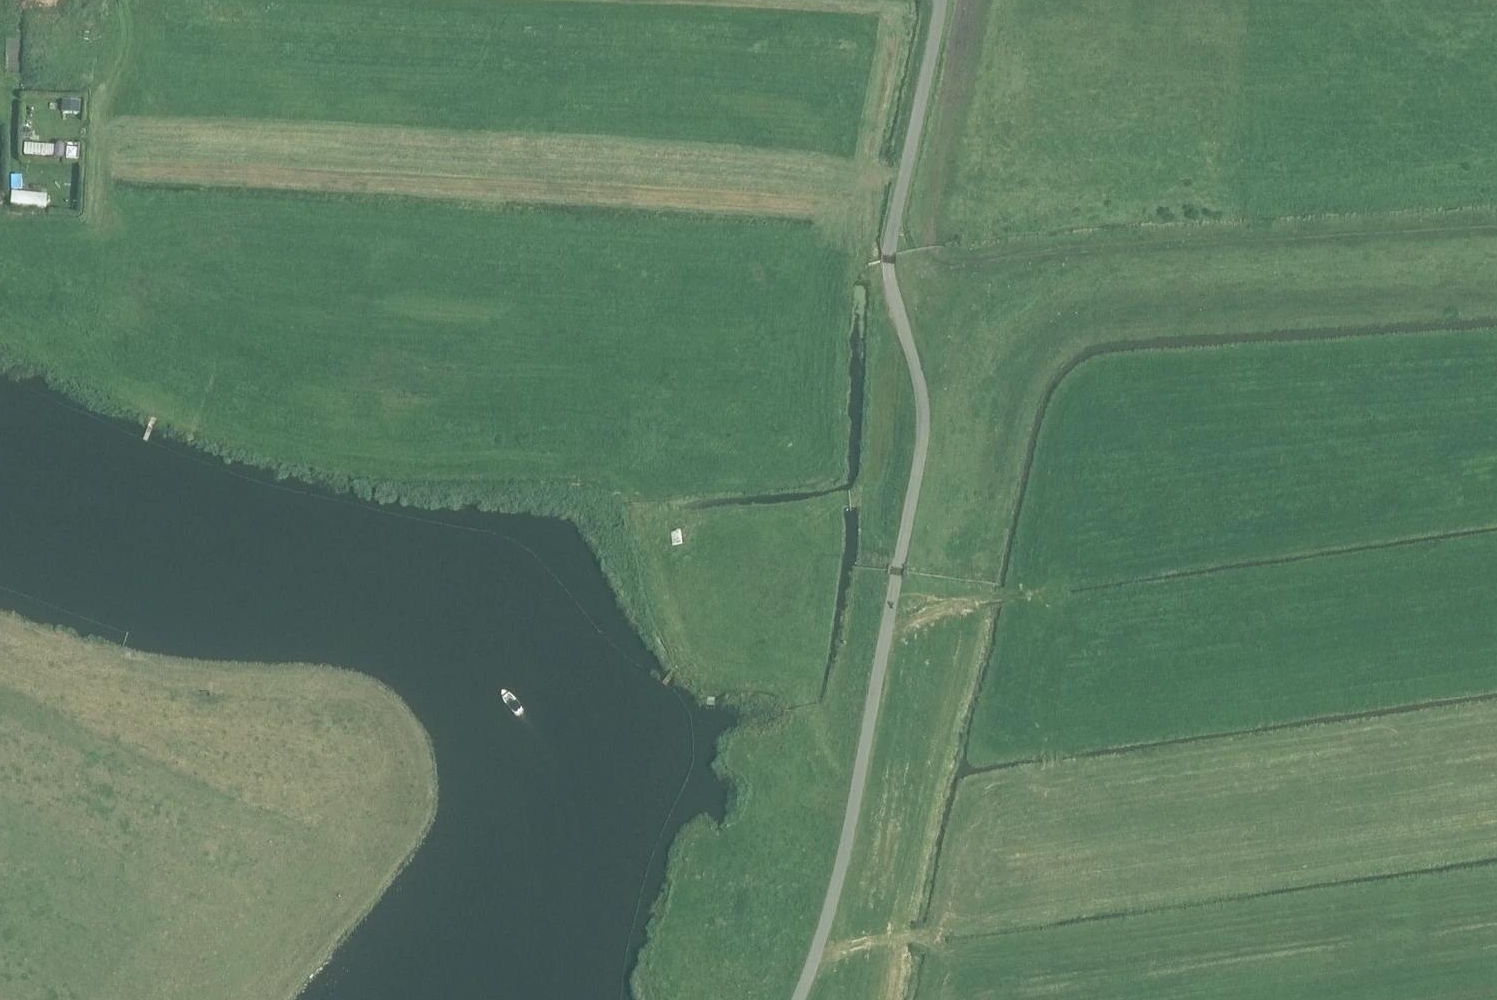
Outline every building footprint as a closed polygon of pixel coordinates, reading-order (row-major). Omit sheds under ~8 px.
[(64,101),(64,113),(80,114),(81,101),(64,101)] [(55,156),(56,145),(26,142),(25,154),(55,156)] [(47,206),(48,193),(13,191),(12,204),(47,206)]
